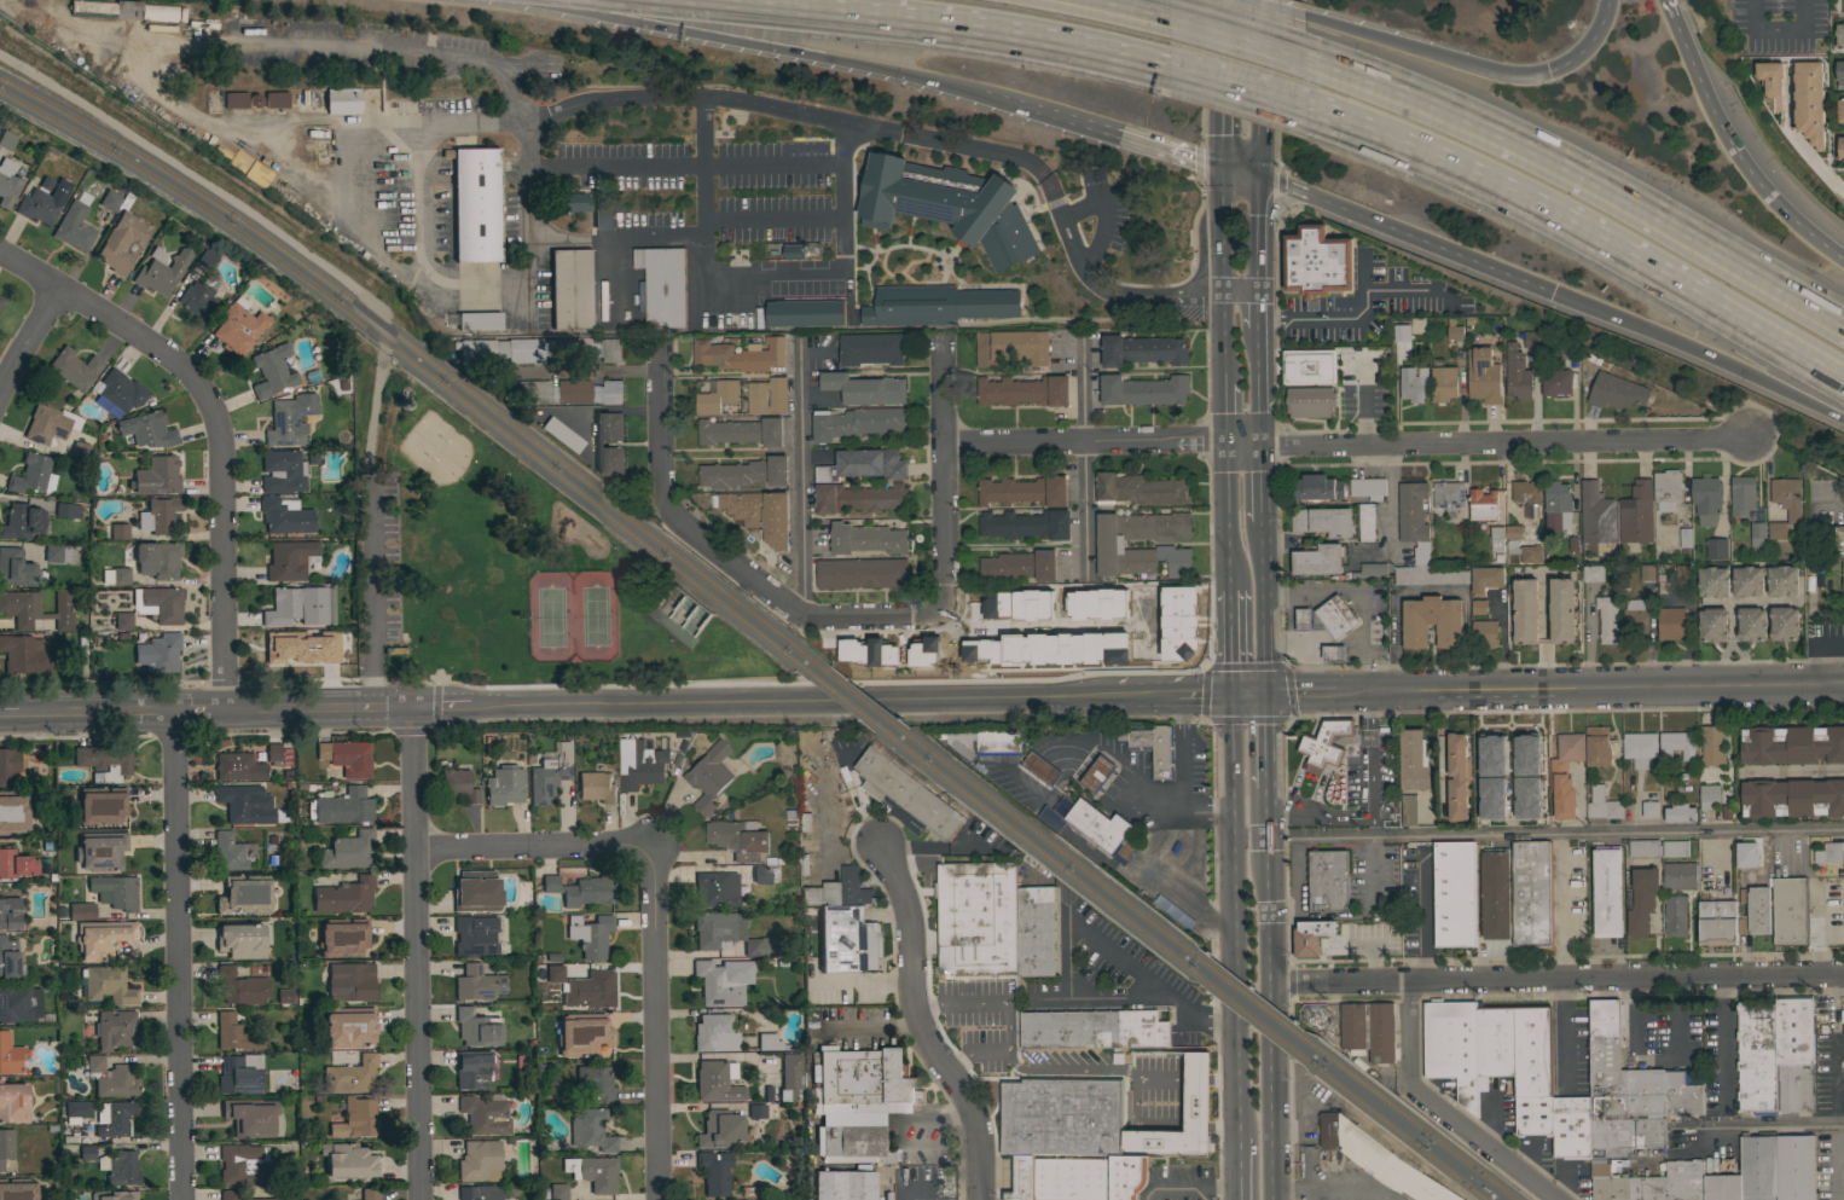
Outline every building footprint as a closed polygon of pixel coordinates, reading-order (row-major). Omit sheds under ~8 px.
[(176,23),(140,21),(140,19),(115,18),(115,19),(70,17),(70,1),(115,2),(115,1),(141,2),(141,5),(178,7),(176,23)] [(218,23),(216,29),(187,27),(189,21),(218,23)] [(1836,24),(1843,23),(1843,48),(1837,48),(1836,36),(1834,34),(1834,30),(1836,28),(1836,24)] [(175,27),(175,33),(145,31),(146,24),(175,27)] [(1823,83),(1843,84),(1843,61),(1823,60),(1823,83)] [(1783,62),(1783,83),(1819,83),(1819,63),(1783,62)] [(359,88),(359,114),(326,115),(326,89),(359,88)] [(225,109),(224,93),(247,93),(247,109),(225,109)] [(286,93),(288,108),(265,109),(265,93),(286,93)] [(1843,123),(1843,99),(1827,98),(1826,122),(1843,123)] [(1795,133),(1795,146),(1812,145),(1811,117),(1782,118),(1782,133),(1795,133)] [(10,152),(0,147),(0,137),(4,131),(17,137),(10,152)] [(1843,160),(1843,135),(1825,135),(1824,159),(1843,160)] [(237,149),(251,160),(242,174),(227,164),(237,149)] [(499,262),(454,262),(453,158),(441,158),(441,151),(453,150),(453,149),(498,149),(499,262)] [(1040,251),(996,273),(980,240),(975,248),(970,244),(969,245),(956,234),(957,233),(952,230),(956,225),(895,213),(893,222),(888,222),(887,231),(860,225),(862,216),(858,215),(862,197),(858,195),(863,170),(866,169),(870,151),(880,153),(880,152),(897,156),(906,158),(905,162),(943,170),(944,166),(968,170),(967,175),(990,179),(996,173),(1001,176),(1001,175),(1014,186),(1014,187),(1019,190),(1010,202),(1011,205),(1016,203),(1040,251)] [(7,211),(0,208),(0,198),(0,162),(2,157),(16,164),(10,175),(23,182),(19,187),(18,187),(12,201),(7,211)] [(50,227),(29,216),(28,220),(13,213),(23,195),(28,197),(33,187),(63,203),(50,227)] [(98,204),(106,190),(122,199),(112,214),(98,204)] [(585,193),(585,197),(590,197),(590,213),(564,213),(564,210),(549,210),(549,209),(546,209),(546,202),(549,202),(549,196),(563,196),(563,193),(585,193)] [(88,208),(80,222),(97,232),(85,254),(66,243),(65,244),(51,236),(71,198),(88,208)] [(592,203),(613,202),(613,230),(593,230),(592,203)] [(133,216),(135,216),(140,219),(140,221),(152,228),(140,249),(129,242),(124,251),(127,253),(128,251),(134,255),(131,262),(132,263),(122,279),(110,271),(111,269),(100,262),(102,261),(94,256),(104,240),(104,239),(111,227),(111,228),(123,210),(133,216)] [(1329,290),(1329,295),(1300,295),(1300,291),(1285,291),(1283,234),(1299,234),(1299,224),(1326,224),(1326,238),(1352,238),(1353,290),(1329,290)] [(783,260),(783,256),(782,256),(782,248),(783,248),(783,244),(804,244),(804,248),(805,248),(805,256),(804,256),(804,260),(783,260)] [(166,267),(168,268),(172,262),(169,256),(176,255),(181,245),(193,253),(179,277),(178,277),(164,298),(145,286),(143,290),(131,282),(141,265),(146,267),(151,259),(147,256),(155,245),(162,250),(166,267)] [(208,272),(195,263),(204,248),(207,250),(208,249),(218,255),(208,272)] [(645,267),(633,267),(633,248),(684,248),(685,327),(646,327),(645,284),(645,267)] [(591,329),(552,330),(551,250),(590,249),(591,329)] [(190,288),(193,282),(198,284),(201,282),(203,284),(207,277),(218,284),(213,291),(214,291),(210,297),(221,305),(218,311),(214,308),(207,320),(207,321),(201,331),(189,324),(195,315),(182,308),(184,308),(181,307),(181,306),(176,302),(186,285),(190,288)] [(860,307),(876,307),(876,286),(956,285),(956,291),(1011,290),(1011,291),(1020,290),(1021,317),(957,318),(957,323),(862,325),(860,307)] [(9,292),(0,288),(0,310),(9,292)] [(253,343),(242,356),(237,353),(236,356),(228,350),(226,352),(220,347),(222,344),(221,343),(220,343),(209,335),(210,334),(207,331),(232,301),(233,301),(238,295),(249,305),(244,311),(253,318),(259,311),(271,321),(263,330),(262,329),(251,342),(253,343)] [(767,326),(766,302),(775,302),(775,301),(835,300),(835,301),(843,301),(843,325),(767,326)] [(500,312),(501,330),(450,331),(450,326),(443,326),(443,317),(457,317),(457,313),(500,312)] [(1391,335),(1391,317),(1407,317),(1407,335),(1391,335)] [(1463,338),(1452,338),(1452,341),(1449,341),(1449,340),(1448,340),(1446,320),(1454,320),(1454,325),(1463,325),(1463,338)] [(1049,330),(1050,365),(1048,365),(1048,369),(1033,370),(1033,371),(1026,371),(1026,359),(996,360),(996,366),(975,367),(975,331),(1049,330)] [(1188,365),(1171,365),(1171,360),(1123,360),(1123,367),(1102,367),(1102,364),(1101,364),(1101,358),(1102,358),(1102,350),(1101,350),(1101,346),(1102,346),(1102,340),(1101,340),(1101,337),(1103,337),(1103,330),(1124,330),(1124,337),(1171,337),(1171,338),(1184,338),(1184,347),(1188,347),(1188,365)] [(1537,331),(1537,348),(1524,348),(1524,331),(1537,331)] [(904,365),(889,365),(889,363),(860,363),(860,365),(840,366),(840,355),(842,355),(842,342),(839,342),(839,336),(841,336),(841,335),(904,334),(904,365)] [(784,365),(770,365),(770,371),(738,371),(738,369),(717,369),(717,365),(692,365),(692,343),(694,343),(694,340),(709,338),(709,344),(715,344),(715,343),(727,343),(727,344),(732,344),(732,353),(741,353),(741,349),(747,349),(747,343),(760,343),(760,349),(767,349),(767,343),(764,343),(764,336),(784,336),(784,365)] [(494,340),(494,342),(508,341),(508,340),(541,340),(541,341),(555,341),(555,340),(590,338),(590,340),(603,340),(603,338),(620,338),(621,360),(603,361),(603,356),(590,358),(590,359),(555,360),(555,356),(541,358),(541,363),(532,364),(532,358),(494,358),(494,364),(460,364),(459,356),(457,356),(457,352),(459,352),(459,349),(452,350),(452,342),(459,342),(459,341),(494,340)] [(1558,340),(1558,354),(1541,355),(1541,340),(1558,340)] [(1517,341),(1517,352),(1521,352),(1521,359),(1524,359),(1524,370),(1531,370),(1531,398),(1517,398),(1517,395),(1506,395),(1506,341),(1517,341)] [(257,353),(259,354),(274,347),(286,342),(291,354),(279,359),(286,375),(295,372),(298,383),(290,387),(289,385),(272,393),(272,394),(256,401),(250,387),(263,381),(263,378),(261,379),(256,367),(254,369),(254,366),(253,367),(249,360),(250,359),(250,356),(257,353)] [(94,377),(94,378),(81,395),(46,367),(64,344),(74,353),(73,355),(83,365),(92,354),(104,364),(94,377)] [(1483,405),(1483,398),(1477,398),(1477,399),(1468,399),(1468,381),(1466,381),(1466,376),(1468,376),(1467,349),(1473,349),(1472,347),(1490,347),(1491,354),(1492,354),(1492,359),(1491,359),(1491,364),(1498,364),(1500,396),(1501,395),(1502,404),(1483,405)] [(1352,348),(1369,348),(1369,349),(1380,348),(1380,366),(1362,367),(1362,365),(1352,365),(1352,348)] [(1320,354),(1330,353),(1330,376),(1329,376),(1329,382),(1320,382),(1320,379),(1304,381),(1304,354),(1320,354)] [(1414,366),(1414,376),(1417,376),(1417,366),(1427,366),(1428,388),(1423,388),(1425,398),(1423,398),(1423,402),(1409,402),(1409,398),(1401,399),(1399,367),(1414,366)] [(1432,402),(1431,367),(1456,366),(1457,398),(1449,398),(1449,402),(1440,402),(1432,402)] [(132,408),(129,406),(123,415),(97,395),(103,385),(99,383),(110,367),(131,382),(132,379),(150,393),(140,406),(132,408)] [(1571,372),(1577,372),(1578,388),(1571,388),(1571,394),(1568,394),(1568,395),(1565,395),(1565,394),(1562,394),(1562,395),(1555,395),(1555,396),(1548,396),(1548,398),(1544,398),(1544,396),(1542,396),(1542,370),(1565,370),(1565,369),(1568,369),(1568,370),(1571,370),(1571,372)] [(1649,389),(1643,406),(1631,402),(1629,408),(1622,406),(1620,410),(1605,404),(1604,408),(1585,401),(1597,370),(1649,389)] [(843,405),(842,389),(820,390),(820,372),(849,371),(849,379),(881,378),(881,377),(893,377),(893,378),(905,378),(905,387),(906,387),(906,392),(905,392),(905,404),(843,405)] [(1115,405),(1115,406),(1103,407),(1103,405),(1101,405),(1101,373),(1121,373),(1121,381),(1170,379),(1170,375),(1188,375),(1188,394),(1185,394),(1185,401),(1184,401),(1184,404),(1115,405)] [(785,412),(747,413),(747,382),(769,382),(769,377),(785,376),(785,412)] [(987,376),(987,381),(991,381),(991,379),(995,379),(995,381),(1001,381),(1001,376),(1011,376),(1011,381),(1014,381),(1014,379),(1017,379),(1017,381),(1034,381),(1034,379),(1038,379),(1038,381),(1042,381),(1042,376),(1068,376),(1068,406),(1049,406),(1049,404),(1034,404),(1034,401),(1017,401),(1017,405),(1001,405),(1001,401),(993,401),(993,405),(976,405),(976,376),(987,376)] [(738,404),(719,404),(719,415),(713,415),(713,413),(706,413),(706,416),(701,416),(701,415),(695,415),(695,393),(715,393),(715,379),(738,378),(738,404)] [(505,406),(505,382),(621,381),(621,404),(505,406)] [(1333,387),(1333,392),(1335,392),(1336,407),(1333,407),(1333,412),(1329,412),(1329,417),(1289,417),(1289,413),(1287,413),(1287,404),(1286,404),(1286,396),(1286,388),(1333,387)] [(292,395),(297,395),(297,394),(315,393),(317,405),(318,405),(319,415),(298,416),(298,423),(307,423),(307,433),(306,434),(306,446),(265,447),(263,431),(272,430),(271,401),(292,400),(292,395)] [(23,436),(31,418),(29,417),(36,402),(59,412),(60,410),(82,419),(77,433),(69,428),(63,440),(51,435),(46,447),(23,436)] [(904,407),(904,425),(903,425),(904,434),(895,434),(895,433),(862,433),(862,437),(839,437),(839,441),(831,441),(831,442),(827,442),(827,444),(818,444),(818,442),(813,442),(813,415),(813,410),(830,410),(830,415),(843,415),(843,411),(853,411),(853,408),(904,407)] [(150,412),(158,410),(164,431),(175,429),(179,444),(163,448),(162,447),(145,447),(145,445),(135,447),(132,433),(118,436),(115,422),(150,412)] [(622,412),(622,441),(620,441),(616,442),(616,441),(604,441),(604,447),(616,447),(616,446),(620,446),(620,447),(624,447),(624,475),(597,475),(596,412),(622,412)] [(585,442),(573,457),(538,430),(550,416),(585,442)] [(698,445),(697,418),(708,418),(708,422),(726,422),(726,421),(731,421),(731,422),(762,421),(762,418),(782,417),(783,447),(764,447),(762,442),(759,442),(758,441),(713,442),(713,444),(698,445)] [(86,463),(69,458),(73,441),(91,446),(86,463)] [(282,451),(282,448),(286,448),(286,451),(298,451),(298,462),(305,462),(305,492),(290,492),(290,493),(261,494),(260,477),(268,476),(268,473),(261,473),(261,450),(269,450),(269,451),(282,451)] [(898,459),(906,459),(906,479),(886,480),(886,475),(836,476),(836,481),(816,482),(814,465),(836,465),(836,450),(898,448),(898,459)] [(30,452),(30,453),(51,458),(47,474),(56,476),(51,494),(23,487),(22,495),(4,491),(8,475),(22,479),(23,476),(22,476),(24,464),(22,464),(25,451),(30,452)] [(147,457),(166,457),(168,454),(173,453),(174,456),(175,456),(175,459),(178,460),(178,466),(175,469),(175,479),(179,479),(180,494),(133,494),(133,489),(127,489),(127,481),(133,481),(133,471),(149,470),(147,457)] [(714,464),(714,463),(718,463),(718,465),(736,464),(736,463),(741,463),(741,464),(748,464),(748,460),(759,460),(759,459),(767,459),(767,456),(787,454),(788,485),(769,486),(767,481),(752,481),(752,486),(727,486),(727,488),(711,489),(711,486),(698,486),(698,465),(714,464)] [(1682,500),(1675,500),(1675,511),(1657,511),(1657,502),(1653,502),(1653,473),(1664,473),(1664,469),(1678,469),(1678,471),(1681,471),(1682,500)] [(1137,505),(1137,502),(1129,502),(1129,499),(1115,499),(1115,504),(1097,504),(1097,487),(1095,487),(1095,483),(1097,483),(1097,481),(1095,481),(1095,476),(1096,476),(1096,471),(1115,471),(1115,473),(1118,473),(1118,476),(1124,476),(1124,475),(1144,475),(1144,480),(1190,479),(1190,504),(1137,505)] [(978,485),(978,479),(991,479),(991,482),(1001,482),(1001,477),(1014,477),(1014,481),(1036,481),(1034,477),(1044,477),(1044,474),(1063,474),(1063,475),(1066,475),(1067,506),(1039,506),(1039,500),(1010,500),(1010,506),(1001,506),(1001,502),(995,502),(995,503),(992,503),(992,502),(987,502),(987,506),(979,506),(978,485)] [(1329,499),(1329,500),(1324,500),(1324,499),(1322,499),(1322,500),(1317,500),(1317,499),(1315,499),(1315,500),(1312,500),(1312,499),(1311,499),(1311,500),(1306,500),(1306,499),(1304,499),(1304,500),(1294,500),(1294,487),(1292,486),(1292,482),(1294,481),(1294,479),(1303,479),(1301,475),(1326,474),(1326,479),(1334,479),(1334,480),(1344,480),(1344,499),(1329,499)] [(1698,526),(1698,515),(1695,515),(1695,504),(1691,504),(1691,477),(1701,477),(1701,474),(1709,474),(1709,477),(1718,477),(1718,482),(1722,482),(1722,503),(1721,503),(1721,514),(1718,514),(1718,517),(1716,526),(1698,526)] [(1755,476),(1756,510),(1747,510),(1749,516),(1730,516),(1730,476),(1755,476)] [(1385,477),(1385,495),(1381,495),(1381,500),(1368,502),(1368,495),(1350,495),(1350,479),(1385,477)] [(1652,541),(1618,541),(1618,499),(1630,499),(1630,485),(1634,485),(1634,479),(1652,479),(1652,541)] [(1799,479),(1800,524),(1786,524),(1786,539),(1768,539),(1768,522),(1787,522),(1787,509),(1780,509),(1780,506),(1778,506),(1778,504),(1780,503),(1770,503),(1769,479),(1799,479)] [(1597,480),(1599,492),(1602,492),(1602,498),(1614,498),(1614,543),(1582,543),(1581,480),(1597,480)] [(1465,508),(1433,509),(1432,489),(1431,489),(1431,487),(1432,487),(1432,482),(1440,482),(1440,481),(1445,481),(1445,482),(1463,482),(1465,508)] [(1526,505),(1526,502),(1523,502),(1523,503),(1520,503),(1520,502),(1512,502),(1512,481),(1527,481),(1527,482),(1541,482),(1541,505),(1526,505)] [(1546,511),(1544,511),(1544,481),(1560,481),(1560,483),(1568,483),(1568,493),(1571,493),(1571,494),(1573,494),(1573,500),(1571,500),(1572,511),(1571,511),(1571,529),(1561,529),(1561,531),(1546,532),(1546,511)] [(870,488),(870,483),(881,483),(881,488),(893,487),(893,482),(904,482),(904,488),(906,488),(907,508),(881,509),(881,511),(868,512),(868,509),(842,509),(842,514),(816,515),(816,508),(814,508),(814,503),(816,503),(816,497),(814,497),(813,493),(816,493),(816,485),(842,483),(842,488),(870,488)] [(1398,482),(1427,482),(1427,498),(1421,498),(1421,509),(1422,509),(1423,523),(1428,523),(1428,528),(1431,528),(1432,566),(1468,566),(1468,584),(1394,585),(1394,567),(1414,566),(1413,546),(1415,546),(1415,540),(1398,540),(1398,482)] [(1497,504),(1500,504),(1500,509),(1497,509),(1496,512),(1498,512),(1498,516),(1497,516),(1497,520),(1494,520),(1494,522),(1489,522),(1489,520),(1469,520),(1469,516),(1468,516),(1468,512),(1469,512),(1469,506),(1468,506),(1468,500),(1469,500),(1469,495),(1468,495),(1468,491),(1469,491),(1469,488),(1481,488),(1481,489),(1484,489),(1484,494),(1486,494),(1486,491),(1489,491),(1489,489),(1497,489),(1497,504)] [(762,527),(743,527),(743,518),(732,518),(732,514),(725,514),(725,508),(709,508),(711,492),(789,492),(788,551),(775,551),(775,547),(771,547),(771,546),(769,546),(762,540),(762,527)] [(266,533),(265,524),(262,524),(262,514),(260,514),(259,497),(278,497),(279,500),(296,500),(297,510),(313,510),(313,533),(266,533)] [(153,498),(153,499),(169,499),(180,498),(180,511),(172,511),(172,528),(170,528),(170,535),(151,535),(151,531),(138,532),(138,511),(147,511),(147,498),(153,498)] [(7,540),(0,539),(0,526),(5,527),(6,510),(8,510),(8,503),(28,504),(27,510),(33,510),(33,512),(39,514),(37,527),(30,526),(29,540),(23,540),(7,539),(7,540)] [(79,520),(54,516),(56,503),(80,505),(79,520)] [(1374,540),(1358,540),(1358,504),(1374,503),(1374,540)] [(1352,537),(1328,538),(1328,531),(1291,532),(1291,509),(1351,508),(1352,537)] [(978,516),(981,516),(981,510),(992,510),(992,516),(1003,516),(1003,510),(1015,510),(1015,515),(1043,515),(1043,510),(1069,509),(1071,540),(1050,540),(1050,539),(1039,539),(1039,535),(1017,535),(1017,539),(1004,539),(1004,537),(979,537),(978,516)] [(1190,538),(1173,538),(1173,541),(1154,541),(1154,539),(1124,539),(1124,549),(1154,549),(1154,545),(1173,545),(1173,549),(1191,549),(1191,578),(1166,578),(1166,560),(1161,560),(1161,566),(1156,566),(1156,573),(1118,573),(1118,576),(1098,576),(1097,512),(1117,512),(1117,515),(1170,515),(1170,512),(1190,512),(1190,538)] [(907,553),(886,553),(886,550),(882,550),(882,551),(877,551),(877,550),(863,550),(864,551),(859,551),(859,550),(852,550),(852,553),(845,553),(845,555),(837,555),(831,555),(831,545),(830,545),(830,543),(831,543),(831,537),(830,537),(830,532),(831,532),(831,521),(843,521),(843,524),(851,524),(851,527),(876,527),(876,524),(880,524),(880,527),(888,527),(888,531),(907,529),(907,553)] [(1765,522),(1765,538),(1762,538),(1763,545),(1750,546),(1750,522),(1765,522)] [(128,524),(128,540),(110,540),(110,524),(128,524)] [(1521,524),(1521,539),(1517,539),(1517,540),(1519,540),(1519,547),(1520,547),(1520,546),(1539,545),(1541,562),(1520,563),(1520,553),(1506,553),(1506,541),(1507,541),(1507,539),(1506,539),(1504,526),(1520,524),(1521,524)] [(1503,526),(1503,538),(1502,538),(1502,551),(1490,551),(1490,526),(1503,526)] [(1834,527),(1843,526),(1843,560),(1842,560),(1836,560),(1834,550),(1831,550),(1831,535),(1834,535),(1834,527)] [(1691,547),(1688,547),(1688,556),(1681,556),(1681,547),(1678,547),(1678,528),(1691,528),(1691,547)] [(1727,558),(1706,560),(1706,544),(1704,544),(1704,540),(1705,540),(1705,538),(1727,538),(1727,558)] [(318,556),(303,556),(305,581),(266,581),(265,566),(269,566),(269,543),(318,543),(318,556)] [(1341,543),(1341,544),(1343,544),(1344,557),(1341,557),(1341,573),(1292,574),(1292,551),(1317,551),(1317,544),(1341,543)] [(153,581),(153,575),(138,575),(138,572),(135,572),(135,562),(129,563),(129,555),(134,555),(134,545),(135,545),(135,544),(181,544),(181,557),(178,557),(178,568),(176,568),(176,581),(153,581)] [(71,546),(70,563),(44,562),(45,545),(71,546)] [(34,586),(0,585),(0,548),(21,549),(21,564),(35,564),(35,570),(37,570),(37,584),(34,584),(34,586)] [(980,581),(979,558),(998,557),(998,553),(1034,553),(1034,550),(1055,550),(1056,580),(1036,581),(1036,576),(1002,576),(1002,581),(980,581)] [(907,558),(907,587),(816,589),(816,560),(907,558)] [(1336,578),(1336,575),(1344,575),(1344,572),(1359,572),(1359,563),(1386,563),(1386,578),(1336,578)] [(1654,580),(1640,580),(1640,564),(1654,564),(1654,580)] [(1689,582),(1676,582),(1675,566),(1689,564),(1689,582)] [(1797,595),(1794,595),(1786,596),(1786,595),(1784,595),(1784,597),(1768,597),(1768,576),(1763,576),(1763,595),(1759,595),(1759,596),(1751,596),(1751,595),(1749,595),(1749,597),(1733,597),(1733,568),(1734,568),(1734,564),(1746,564),(1746,566),(1753,566),(1753,567),(1770,567),(1770,564),(1779,564),(1779,566),(1788,566),(1788,567),(1797,567),(1797,595)] [(1582,581),(1582,566),(1604,566),(1604,581),(1582,581)] [(1504,587),(1484,587),(1485,596),(1473,597),(1472,567),(1503,567),(1504,587)] [(1728,597),(1721,597),(1721,598),(1712,598),(1712,596),(1710,596),(1710,597),(1698,597),(1698,568),(1706,568),(1706,567),(1716,567),(1716,568),(1728,568),(1728,597)] [(129,585),(104,586),(104,568),(129,568),(129,585)] [(1559,578),(1559,579),(1567,579),(1567,570),(1575,570),(1575,580),(1573,580),(1573,589),(1573,603),(1575,603),(1575,609),(1573,609),(1573,613),(1575,613),(1575,619),(1573,619),(1573,633),(1575,633),(1575,640),(1573,640),(1573,643),(1560,643),(1560,644),(1550,644),(1550,619),(1549,619),(1549,603),(1550,603),(1549,579),(1559,578)] [(1537,603),(1538,603),(1538,622),(1537,622),(1537,644),(1514,644),(1514,640),(1513,640),(1513,634),(1514,634),(1514,620),(1513,620),(1513,614),(1514,614),(1514,610),(1513,610),(1513,604),(1514,604),(1513,590),(1513,582),(1513,581),(1512,581),(1512,576),(1518,576),(1518,579),(1537,579),(1537,603)] [(1524,581),(1501,580),(1500,644),(1523,644),(1524,581)] [(1537,644),(1560,644),(1559,580),(1536,580),(1537,644)] [(334,589),(334,625),(326,625),(300,626),(300,619),(289,619),(289,626),(261,627),(261,611),(272,610),(272,587),(280,587),(280,589),(326,587),(326,589),(334,589)] [(1156,662),(1192,661),(1191,587),(1155,588),(1156,662)] [(155,626),(155,605),(140,605),(139,589),(181,589),(181,605),(180,605),(180,626),(155,626)] [(1122,589),(1060,591),(1061,621),(1122,619),(1122,589)] [(2,613),(0,613),(0,592),(30,592),(39,592),(39,614),(54,614),(54,590),(70,590),(70,613),(71,613),(73,631),(54,632),(54,619),(31,620),(31,632),(15,632),(15,616),(2,616),(2,613)] [(980,591),(979,619),(1048,620),(1048,592),(980,591)] [(1338,593),(1339,596),(1340,595),(1344,599),(1343,601),(1358,624),(1335,640),(1314,611),(1338,593)] [(1402,601),(1423,599),(1423,596),(1440,596),(1440,599),(1461,599),(1462,648),(1437,649),(1437,633),(1436,633),(1436,624),(1428,624),(1428,633),(1427,633),(1427,649),(1403,649),(1402,601)] [(1617,596),(1617,609),(1617,610),(1617,628),(1618,628),(1618,632),(1617,632),(1617,644),(1600,644),(1600,637),(1599,637),(1599,633),(1600,633),(1599,618),(1599,608),(1594,608),(1594,597),(1617,596)] [(1646,598),(1647,639),(1640,639),(1640,632),(1626,632),(1626,621),(1623,621),(1623,609),(1625,609),(1625,599),(1646,598)] [(1486,599),(1486,601),(1488,601),(1488,613),(1486,613),(1486,614),(1471,615),(1471,599),(1486,599)] [(1792,607),(1792,609),(1798,609),(1798,639),(1790,639),(1790,642),(1779,642),(1779,640),(1770,640),(1770,638),(1769,630),(1770,630),(1770,618),(1769,618),(1769,609),(1770,609),(1770,607),(1792,607)] [(1686,608),(1686,630),(1683,630),(1683,639),(1658,639),(1658,608),(1686,608)] [(1726,608),(1726,610),(1727,610),(1727,619),(1726,619),(1726,630),(1727,630),(1727,638),(1726,638),(1726,640),(1718,640),(1718,643),(1709,643),(1707,640),(1699,640),(1699,610),(1705,610),(1705,608),(1726,608)] [(1765,639),(1757,639),(1757,642),(1747,642),(1747,640),(1739,640),(1739,638),(1738,638),(1738,630),(1739,630),(1739,619),(1738,619),(1736,610),(1738,610),(1738,608),(1759,608),(1759,609),(1765,609),(1765,639)] [(1310,632),(1295,632),(1295,609),(1310,609),(1310,632)] [(115,631),(115,613),(132,613),(132,631),(115,631)] [(1497,620),(1497,625),(1498,625),(1498,631),(1497,631),(1497,644),(1494,644),(1494,649),(1472,649),(1472,620),(1497,620)] [(282,632),(282,640),(288,639),(288,644),(294,644),(295,667),(269,667),(269,659),(267,659),(266,647),(265,647),(263,632),(282,632)] [(149,639),(160,638),(160,633),(180,633),(180,650),(176,650),(176,672),(145,673),(145,665),(134,665),(134,644),(149,644),(149,639)] [(1124,634),(995,634),(995,641),(958,641),(958,665),(1124,664),(1124,634)] [(5,651),(0,651),(0,636),(7,636),(7,637),(31,637),(31,639),(41,639),(47,644),(47,651),(50,651),(51,674),(31,674),(31,673),(4,674),(4,661),(5,661),(5,651)] [(85,636),(85,662),(77,662),(76,648),(77,648),(77,636),(85,636)] [(933,637),(917,638),(918,643),(904,643),(905,668),(934,667),(933,637)] [(835,640),(835,664),(864,662),(865,667),(896,667),(895,639),(835,640)] [(1345,645),(1345,648),(1345,656),(1345,660),(1322,660),(1322,656),(1322,648),(1322,645),(1345,645)] [(1306,763),(1322,769),(1324,764),(1327,764),(1338,769),(1344,752),(1334,748),(1327,746),(1333,735),(1353,735),(1352,720),(1321,720),(1314,737),(1310,735),(1303,732),(1297,750),(1303,753),(1309,755),(1306,763)] [(1497,729),(1497,725),(1508,725),(1508,735),(1501,735),(1501,759),(1500,759),(1500,766),(1504,766),(1506,784),(1477,785),(1475,730),(1497,729)] [(1825,726),(1843,725),(1843,763),(1826,763),(1826,760),(1823,760),(1823,759),(1816,759),(1816,761),(1814,761),(1814,764),(1787,764),(1787,763),(1775,763),(1775,764),(1768,764),(1768,765),(1755,765),(1747,765),(1747,764),(1740,764),(1740,727),(1774,727),(1774,729),(1786,729),(1786,726),(1813,726),(1813,727),(1825,727),(1825,726)] [(1173,778),(1171,778),(1171,781),(1153,781),(1153,748),(1127,749),(1127,742),(1118,742),(1118,731),(1153,730),(1152,726),(1172,726),(1173,778)] [(1587,736),(1584,736),(1584,726),(1608,726),(1608,748),(1611,748),(1611,766),(1587,766),(1587,736)] [(1724,726),(1724,740),(1722,740),(1721,752),(1726,752),(1726,766),(1698,766),(1698,756),(1701,756),(1701,735),(1698,735),(1698,726),(1724,726)] [(1401,789),(1399,730),(1422,729),(1422,738),(1426,738),(1426,755),(1428,755),(1428,766),(1430,766),(1431,789),(1401,789)] [(947,738),(941,738),(941,731),(978,731),(978,730),(1021,730),(1021,754),(979,755),(978,740),(973,740),(974,752),(976,754),(970,761),(947,743),(947,738)] [(1408,790),(1409,731),(1387,730),(1386,790),(1408,790)] [(1448,805),(1446,805),(1446,795),(1449,795),(1448,778),(1454,778),(1454,776),(1448,776),(1448,735),(1449,732),(1455,732),(1456,734),(1457,734),(1457,732),(1465,732),(1465,734),(1466,734),(1466,738),(1467,738),(1467,746),(1466,746),(1466,756),(1471,756),(1471,796),(1467,796),(1467,807),(1468,807),(1468,816),(1467,816),(1467,819),(1457,819),(1456,822),(1451,822),(1449,819),(1448,805)] [(1556,759),(1556,734),(1584,732),(1584,760),(1567,760),(1567,778),(1571,778),(1571,788),(1575,788),(1575,818),(1554,819),(1553,792),(1549,792),(1549,759),(1556,759)] [(1657,732),(1657,756),(1647,756),(1647,770),(1633,770),(1633,758),(1623,758),(1623,732),(1657,732)] [(1694,732),(1694,761),(1682,761),(1682,749),(1671,749),(1671,763),(1660,763),(1659,732),(1694,732)] [(733,777),(715,794),(717,795),(711,801),(715,807),(704,818),(692,805),(704,793),(695,783),(692,787),(682,776),(688,771),(688,772),(708,753),(707,752),(721,737),(732,749),(719,761),(733,777)] [(644,738),(644,749),(653,748),(653,750),(663,750),(663,749),(669,749),(669,752),(672,752),(672,754),(669,754),(669,763),(665,763),(665,783),(637,783),(637,792),(620,792),(620,738),(644,738)] [(904,808),(885,793),(878,801),(860,787),(865,781),(859,776),(860,775),(852,769),(875,738),(927,778),(904,808)] [(370,742),(370,779),(342,779),(342,766),(329,766),(329,760),(315,760),(315,743),(329,743),(329,742),(370,742)] [(558,742),(570,742),(570,779),(557,779),(557,784),(552,785),(552,796),(550,796),(550,806),(529,806),(529,769),(540,767),(540,759),(555,759),(558,753),(558,742)] [(272,763),(272,767),(288,766),(288,743),(281,744),(281,762),(272,763)] [(1546,793),(1538,793),(1538,787),(1520,787),(1520,779),(1517,779),(1515,766),(1515,758),(1515,743),(1546,743),(1546,793)] [(280,761),(266,761),(266,744),(280,744),(280,761)] [(92,783),(92,772),(106,772),(106,765),(105,765),(105,771),(92,771),(92,767),(74,767),(74,752),(117,750),(117,747),(131,747),(131,758),(133,758),(133,765),(131,765),(131,776),(120,776),(120,783),(92,783)] [(1062,772),(1051,787),(1020,764),(1031,749),(1062,772)] [(13,785),(0,786),(0,752),(19,752),(19,772),(13,772),(13,785)] [(247,781),(215,781),(215,771),(214,771),(214,765),(215,765),(215,754),(254,753),(254,761),(253,761),(253,764),(266,764),(266,781),(247,781)] [(1101,753),(1117,766),(1095,795),(1078,782),(1101,753)] [(523,785),(522,785),(522,802),(510,802),(510,805),(504,805),(504,806),(486,806),(486,787),(483,787),(483,784),(485,784),(485,778),(492,778),(492,770),(498,770),(498,765),(517,765),(517,769),(523,769),(523,785)] [(469,770),(469,789),(479,789),(479,807),(464,807),(464,804),(463,804),(463,795),(441,796),(441,770),(451,770),(451,771),(469,770)] [(1452,771),(1433,772),(1434,822),(1454,822),(1452,771)] [(610,772),(610,783),(615,783),(615,804),(601,804),(601,800),(579,800),(579,772),(610,772)] [(927,777),(953,796),(947,805),(966,818),(947,841),(945,839),(944,841),(924,827),(926,824),(904,808),(927,778),(927,777)] [(1826,779),(1843,779),(1843,816),(1840,816),(1840,821),(1827,821),(1827,815),(1814,815),(1814,817),(1788,817),(1788,816),(1775,816),(1775,818),(1749,818),(1749,817),(1742,817),(1742,805),(1741,805),(1741,802),(1736,802),(1736,785),(1741,785),(1741,782),(1747,782),(1747,781),(1775,781),(1775,782),(1788,782),(1788,779),(1813,779),(1813,781),(1826,781),(1826,779)] [(1605,800),(1623,800),(1623,818),(1605,818),(1605,817),(1587,817),(1587,802),(1590,802),(1590,783),(1605,783),(1605,800)] [(1720,784),(1720,806),(1713,806),(1713,802),(1712,802),(1712,808),(1699,808),(1699,784),(1720,784)] [(226,825),(226,802),(214,804),(214,802),(213,802),(213,788),(214,788),(214,787),(261,785),(261,789),(262,789),(262,794),(261,795),(261,798),(250,798),(250,815),(253,815),(253,824),(226,825)] [(335,798),(335,796),(341,796),(341,795),(346,795),(346,785),(364,785),(364,799),(372,799),(372,822),(348,822),(348,823),(314,823),(314,819),(307,819),(307,800),(314,800),(314,798),(335,798)] [(95,825),(95,827),(79,827),(79,819),(76,817),(76,812),(79,811),(79,794),(79,789),(126,789),(126,808),(127,808),(127,812),(126,812),(126,817),(118,817),(118,825),(95,825)] [(1492,804),(1501,804),(1502,821),(1480,821),(1480,808),(1477,808),(1477,790),(1492,790),(1492,804)] [(18,822),(0,823),(0,793),(18,793),(18,822)] [(1416,825),(1402,825),(1401,795),(1416,794),(1416,825)] [(1126,868),(1112,857),(1111,858),(1065,823),(1057,833),(1036,817),(1045,805),(1051,810),(1062,795),(1074,804),(1080,796),(1111,818),(1115,812),(1136,827),(1133,829),(1147,840),(1126,868)] [(1658,816),(1642,817),(1641,801),(1658,801),(1658,816)] [(1665,822),(1665,807),(1672,807),(1672,802),(1688,802),(1688,807),(1695,807),(1695,822),(1665,822)] [(1533,821),(1519,821),(1519,804),(1533,804),(1533,821)] [(800,831),(801,831),(801,813),(811,812),(812,821),(806,821),(806,822),(811,822),(811,830),(806,831),(806,840),(800,840),(800,831)] [(743,822),(743,821),(756,821),(756,830),(770,830),(769,852),(758,852),(758,863),(732,863),(732,850),(727,850),(727,846),(717,846),(717,842),(707,842),(707,822),(743,822)] [(318,850),(331,850),(330,837),(355,837),(355,829),(372,828),(372,845),(370,845),(370,852),(372,852),(373,868),(319,869),(318,850)] [(214,830),(231,830),(232,844),(255,844),(255,862),(248,863),(248,870),(214,870),(214,830)] [(87,871),(87,870),(81,870),(81,863),(75,863),(75,850),(81,850),(81,834),(126,834),(126,851),(120,851),(120,856),(121,856),(121,871),(87,871)] [(1553,949),(1526,949),(1526,946),(1513,946),(1512,841),(1552,840),(1553,949)] [(1658,840),(1658,845),(1660,845),(1662,856),(1629,857),(1628,840),(1658,840)] [(1688,840),(1688,857),(1663,857),(1663,841),(1688,840)] [(1433,842),(1474,841),(1475,946),(1434,947),(1433,842)] [(1757,866),(1736,866),(1736,842),(1757,842),(1757,866)] [(1842,862),(1813,863),(1813,850),(1823,850),(1823,842),(1842,842),(1842,862)] [(1724,868),(1745,869),(1745,843),(1725,843),(1724,868)] [(1593,846),(1620,845),(1623,937),(1594,937),(1593,846)] [(15,879),(0,879),(0,848),(15,848),(15,857),(31,857),(31,859),(37,859),(37,875),(16,875),(16,877),(15,877),(15,879)] [(1510,938),(1484,939),(1484,934),(1481,934),(1481,856),(1481,851),(1484,851),(1484,848),(1508,848),(1508,851),(1509,851),(1510,938)] [(1309,851),(1347,850),(1349,909),(1310,910),(1309,851)] [(800,906),(800,853),(808,853),(808,875),(807,875),(807,887),(823,887),(823,881),(841,881),(840,865),(858,865),(859,888),(874,888),(874,897),(875,897),(875,905),(865,905),(819,906),(800,906)] [(999,974),(999,978),(995,978),(995,975),(939,976),(938,897),(934,898),(933,854),(941,853),(941,863),(1015,862),(1016,887),(1016,974),(999,974)] [(1697,863),(1697,888),(1663,888),(1663,863),(1697,863)] [(770,866),(770,883),(753,883),(753,866),(770,866)] [(1651,868),(1651,866),(1655,866),(1655,868),(1658,868),(1659,888),(1658,888),(1658,891),(1653,891),(1653,902),(1654,902),(1654,906),(1653,906),(1653,912),(1647,912),(1647,935),(1626,937),(1626,910),(1633,910),(1631,868),(1651,868)] [(497,911),(452,912),(452,889),(456,888),(456,881),(459,881),(459,871),(494,871),(494,879),(498,879),(498,889),(500,889),(500,906),(499,906),(499,910),(498,910),(497,911)] [(724,873),(724,874),(737,874),(737,895),(738,895),(738,906),(701,908),(701,906),(696,906),(695,883),(695,873),(724,873)] [(332,912),(313,912),(313,887),(338,887),(338,882),(344,882),(344,883),(356,883),(356,874),(373,874),(373,888),(371,888),(371,905),(367,905),(367,912),(354,912),(354,914),(332,914),(332,912)] [(557,875),(558,886),(575,886),(575,880),(586,880),(586,879),(598,877),(598,875),(610,875),(611,893),(611,903),(576,904),(576,909),(563,909),(562,893),(543,893),(541,876),(557,875)] [(268,876),(269,895),(272,898),(272,903),(269,905),(269,914),(215,915),(215,900),(216,900),(216,895),(226,895),(226,891),(224,891),(224,876),(232,876),(268,876)] [(1808,945),(1780,945),(1780,950),(1776,950),(1776,946),(1774,946),(1773,877),(1807,876),(1808,945)] [(122,914),(121,909),(110,909),(109,904),(98,904),(97,892),(88,893),(88,891),(87,891),(87,877),(135,877),(135,914),(122,914)] [(1016,887),(1054,886),(1055,976),(1017,976),(1016,974),(1016,887)] [(1747,918),(1747,904),(1739,904),(1739,888),(1749,888),(1749,886),(1770,886),(1770,933),(1736,934),(1736,918),(1747,918)] [(1687,895),(1687,902),(1686,902),(1686,929),(1688,929),(1688,934),(1686,934),(1686,935),(1663,935),(1663,914),(1664,914),(1664,903),(1663,903),(1663,895),(1687,895)] [(4,928),(0,928),(0,898),(19,898),(21,929),(4,931),(4,928)] [(1736,944),(1706,945),(1706,946),(1701,946),(1701,945),(1699,945),(1699,900),(1736,900),(1736,918),(1736,934),(1736,944)] [(69,920),(68,904),(94,904),(95,920),(69,920)] [(865,905),(865,922),(878,922),(878,957),(872,957),(872,969),(859,969),(859,973),(820,973),(820,958),(818,958),(818,956),(820,956),(819,906),(865,905)] [(1582,939),(1610,939),(1611,922),(1601,922),(1601,912),(1588,911),(1582,911),(1582,939)] [(727,949),(720,950),(696,950),(695,931),(694,931),(694,914),(735,912),(735,915),(738,915),(738,920),(744,918),(744,939),(758,939),(758,938),(776,938),(776,939),(785,939),(785,956),(743,957),(743,941),(735,941),(735,943),(727,943),(727,949)] [(605,960),(581,960),(581,951),(579,951),(579,939),(566,939),(566,926),(567,926),(567,916),(580,916),(580,923),(595,923),(595,915),(613,915),(613,932),(605,932),(605,960)] [(470,917),(497,917),(497,932),(493,933),(494,944),(497,944),(497,955),(482,955),(482,956),(454,956),(453,941),(457,941),(457,933),(453,933),(453,917),(470,917)] [(367,934),(371,934),(371,938),(375,938),(375,957),(344,957),(344,950),(340,950),(340,918),(367,918),(367,934)] [(1334,920),(1334,933),(1320,934),(1320,955),(1294,955),(1293,927),(1299,927),(1299,920),(1334,920)] [(138,931),(138,933),(138,937),(137,939),(137,941),(115,941),(116,943),(116,945),(115,947),(114,950),(111,950),(111,961),(94,961),(94,962),(81,962),(81,952),(76,952),(76,945),(75,943),(74,938),(76,935),(76,923),(137,922),(137,928),(138,931)] [(265,958),(227,960),(227,952),(216,952),(215,927),(219,927),(219,926),(263,924),(265,958)] [(18,980),(0,980),(0,935),(6,935),(6,939),(16,939),(17,951),(18,951),(18,964),(23,964),(23,978),(18,978),(18,980)] [(702,1005),(701,976),(692,976),(692,961),(712,961),(712,968),(721,968),(721,962),(753,962),(753,972),(752,972),(752,984),(742,984),(743,1005),(702,1005)] [(454,976),(463,976),(463,963),(480,962),(481,975),(504,975),(504,979),(505,979),(505,982),(505,987),(506,987),(506,991),(505,991),(505,993),(493,995),(493,1001),(479,1001),(479,1003),(474,1003),(474,999),(454,999),(454,976)] [(267,998),(263,999),(263,1004),(243,1005),(243,1003),(224,1004),(224,997),(219,997),(219,980),(216,980),(216,966),(233,964),(233,978),(267,978),(267,998)] [(373,1002),(360,1002),(341,1002),(341,1003),(329,1003),(329,995),(327,995),(326,979),(327,979),(327,964),(373,964),(373,1002)] [(563,966),(563,982),(546,982),(546,966),(563,966)] [(137,989),(137,1005),(120,1005),(120,1008),(114,1008),(114,1005),(110,1005),(109,995),(99,995),(99,1001),(98,1001),(99,1005),(86,1005),(86,1001),(85,1001),(83,979),(80,979),(80,968),(83,968),(83,967),(123,967),(123,989),(137,989)] [(611,970),(611,991),(614,991),(614,1008),(578,1008),(578,989),(587,989),(586,970),(611,970)] [(17,1022),(0,1022),(0,985),(16,985),(16,990),(40,989),(40,1019),(35,1019),(17,1019),(17,1022)] [(277,1004),(277,990),(292,990),(292,1004),(277,1004)] [(1477,1091),(1478,1118),(1457,1102),(1456,1077),(1432,1078),(1432,1079),(1428,1079),(1428,1078),(1425,1078),(1423,1002),(1430,1002),(1430,998),(1442,998),(1442,1002),(1475,1001),(1475,1007),(1477,1091)] [(1774,998),(1811,998),(1813,1063),(1811,1063),(1811,1111),(1779,1111),(1779,1080),(1778,1080),(1776,1065),(1775,1065),(1774,1001),(1774,998)] [(1588,999),(1618,999),(1619,1069),(1628,1069),(1628,1114),(1590,1114),(1590,1111),(1590,1096),(1588,999)] [(1776,1114),(1753,1115),(1753,1109),(1739,1111),(1739,1100),(1738,1100),(1736,1091),(1739,1091),(1738,1071),(1736,1071),(1736,1061),(1738,1061),(1738,1040),(1736,1040),(1736,1031),(1738,1031),(1738,1013),(1735,1013),(1735,1004),(1736,1004),(1736,1002),(1774,1001),(1775,1065),(1776,1114)] [(1393,1063),(1369,1063),(1369,1049),(1340,1049),(1340,1003),(1393,1003),(1393,1063)] [(454,1007),(472,1005),(472,1016),(486,1016),(486,1019),(499,1019),(499,1025),(500,1025),(500,1045),(462,1045),(462,1039),(458,1039),(458,1022),(454,1022),(454,1007)] [(1513,1005),(1514,1076),(1490,1076),(1490,1078),(1488,1078),(1489,1090),(1477,1091),(1475,1007),(1513,1005)] [(1513,1005),(1552,1005),(1553,1097),(1514,1097),(1514,1076),(1513,1005)] [(329,1048),(329,1047),(327,1047),(326,1037),(325,1037),(325,1026),(326,1026),(326,1024),(325,1022),(325,1016),(326,1014),(326,1010),(373,1009),(373,1019),(372,1019),(372,1021),(371,1024),(371,1025),(375,1025),(375,1034),(373,1034),(373,1043),(372,1043),(372,1047),(329,1048)] [(1158,1010),(1158,1021),(1170,1021),(1170,1047),(1021,1048),(1020,1011),(1158,1010)] [(97,1011),(134,1011),(134,1036),(138,1036),(138,1047),(110,1047),(110,1051),(97,1053),(97,1011)] [(262,1034),(262,1048),(216,1049),(216,1011),(233,1011),(234,1025),(244,1025),(244,1034),(253,1034),(262,1034)] [(604,1014),(604,1028),(613,1028),(613,1031),(613,1044),(613,1047),(602,1047),(602,1044),(596,1044),(596,1056),(558,1057),(558,1047),(556,1047),(556,1034),(558,1034),(558,1020),(561,1020),(561,1016),(563,1016),(563,1014),(604,1014)] [(694,1036),(695,1036),(695,1024),(698,1024),(698,1015),(731,1014),(731,1032),(738,1032),(738,1051),(694,1051),(694,1036)] [(21,1074),(0,1074),(0,1030),(8,1031),(8,1047),(24,1048),(24,1061),(21,1061),(21,1074)] [(758,1034),(776,1033),(776,1040),(782,1040),(782,1045),(795,1045),(795,1050),(758,1051),(758,1034)] [(811,1103),(811,1088),(818,1088),(818,1077),(811,1077),(810,1053),(877,1051),(877,1048),(895,1048),(895,1065),(904,1065),(904,1079),(914,1078),(914,1090),(924,1090),(924,1102),(912,1103),(811,1103)] [(460,1051),(491,1051),(491,1056),(493,1056),(493,1062),(489,1062),(489,1067),(488,1067),(488,1071),(489,1071),(489,1080),(488,1080),(488,1083),(483,1083),(483,1090),(476,1090),(476,1089),(456,1089),(456,1051),(460,1051)] [(359,1053),(373,1053),(373,1054),(376,1054),(376,1067),(373,1067),(373,1092),(323,1094),(323,1067),(359,1066),(359,1053)] [(801,1054),(801,1090),(795,1090),(795,1094),(800,1094),(800,1101),(795,1101),(795,1102),(782,1102),(782,1094),(784,1094),(784,1090),(781,1090),(781,1054),(801,1054)] [(86,1073),(86,1056),(103,1055),(104,1073),(86,1073)] [(238,1092),(218,1092),(218,1076),(220,1076),(220,1056),(242,1056),(242,1055),(261,1055),(261,1084),(265,1084),(265,1088),(262,1088),(262,1094),(238,1094),(238,1092)] [(529,1055),(528,1071),(516,1071),(516,1055),(529,1055)] [(697,1069),(697,1061),(726,1060),(726,1063),(736,1062),(737,1079),(726,1079),(726,1086),(746,1086),(746,1101),(725,1101),(725,1103),(719,1103),(719,1101),(696,1101),(696,1069),(697,1069)] [(94,1078),(109,1078),(109,1069),(111,1069),(111,1065),(131,1065),(131,1079),(139,1078),(139,1096),(94,1097),(94,1078)] [(586,1066),(586,1067),(608,1067),(608,1074),(610,1074),(610,1088),(614,1088),(614,1101),(588,1102),(588,1094),(590,1094),(590,1089),(576,1090),(575,1067),(586,1066)] [(1664,1069),(1686,1068),(1687,1083),(1700,1083),(1701,1114),(1665,1115),(1665,1114),(1664,1069)] [(1628,1114),(1628,1069),(1664,1069),(1665,1114),(1662,1114),(1628,1114)] [(999,1153),(1001,1082),(1021,1082),(1022,1077),(1123,1078),(1121,1155),(1111,1154),(1033,1153),(1013,1154),(999,1153)] [(17,1123),(0,1123),(0,1079),(1,1079),(1,1085),(27,1084),(28,1096),(29,1102),(28,1103),(28,1123),(17,1124),(17,1123)] [(327,1137),(327,1124),(344,1124),(344,1112),(343,1112),(343,1095),(353,1095),(353,1100),(375,1098),(375,1118),(377,1118),(377,1136),(356,1136),(356,1137),(327,1137)] [(506,1100),(506,1118),(510,1118),(510,1135),(470,1135),(470,1127),(466,1127),(466,1113),(457,1113),(457,1098),(459,1098),(459,1096),(475,1096),(475,1100),(506,1100)] [(1590,1111),(1553,1112),(1553,1097),(1590,1096),(1590,1111)] [(1553,1097),(1553,1112),(1553,1135),(1552,1135),(1552,1136),(1544,1136),(1544,1135),(1524,1135),(1524,1137),(1517,1137),(1517,1135),(1515,1135),(1514,1097),(1553,1097)] [(247,1129),(251,1129),(251,1140),(225,1140),(225,1132),(221,1132),(221,1117),(220,1117),(220,1115),(218,1115),(218,1101),(219,1101),(219,1100),(236,1100),(236,1113),(247,1113),(247,1129)] [(64,1118),(64,1101),(91,1101),(91,1118),(64,1118)] [(100,1103),(106,1103),(106,1102),(137,1101),(137,1114),(128,1114),(128,1120),(126,1120),(126,1136),(94,1137),(94,1126),(103,1126),(103,1124),(95,1124),(95,1114),(100,1103)] [(912,1112),(882,1113),(883,1149),(893,1149),(893,1164),(872,1164),(872,1161),(865,1161),(865,1156),(860,1156),(860,1161),(854,1161),(854,1156),(822,1156),(822,1155),(816,1155),(814,1126),(820,1126),(820,1114),(811,1114),(811,1103),(912,1103),(912,1112)] [(765,1105),(765,1119),(748,1119),(748,1105),(765,1105)] [(570,1119),(570,1109),(605,1108),(605,1121),(602,1123),(602,1137),(616,1136),(616,1153),(598,1153),(598,1148),(597,1149),(597,1146),(590,1146),(590,1148),(585,1148),(585,1146),(570,1147),(569,1119),(570,1119)] [(727,1109),(727,1114),(742,1114),(742,1119),(743,1121),(743,1126),(748,1126),(748,1140),(742,1140),(742,1142),(730,1142),(730,1148),(695,1148),(695,1135),(703,1135),(703,1120),(704,1120),(704,1113),(708,1109),(727,1109)] [(1553,1112),(1590,1111),(1590,1114),(1590,1149),(1590,1150),(1595,1150),(1595,1153),(1590,1153),(1590,1159),(1562,1159),(1562,1156),(1553,1156),(1553,1146),(1550,1146),(1550,1142),(1553,1142),(1553,1135),(1553,1112)] [(1397,1156),(1465,1199),(1417,1199),(1403,1190),(1401,1194),(1380,1182),(1339,1150),(1341,1147),(1340,1146),(1339,1147),(1320,1147),(1318,1112),(1338,1112),(1397,1156)] [(1662,1118),(1664,1118),(1664,1121),(1668,1121),(1668,1129),(1664,1129),(1665,1147),(1657,1147),(1657,1150),(1653,1150),(1653,1148),(1628,1148),(1628,1152),(1625,1152),(1625,1156),(1604,1156),(1602,1148),(1590,1149),(1590,1114),(1628,1114),(1662,1114),(1662,1118)] [(2,1172),(0,1172),(0,1130),(12,1130),(13,1159),(2,1159),(2,1172)] [(1814,1135),(1815,1199),(1740,1199),(1740,1175),(1739,1136),(1741,1136),(1741,1131),(1749,1131),(1749,1134),(1755,1134),(1755,1136),(1758,1136),(1758,1131),(1775,1130),(1775,1135),(1814,1135)] [(498,1182),(486,1182),(486,1181),(457,1181),(457,1160),(460,1160),(460,1155),(463,1155),(463,1141),(499,1141),(499,1171),(498,1171),(498,1182)] [(355,1143),(356,1148),(366,1147),(366,1155),(377,1155),(377,1163),(378,1181),(359,1182),(359,1178),(331,1179),(331,1177),(326,1177),(326,1154),(329,1153),(329,1143),(355,1143)] [(245,1144),(245,1147),(261,1146),(262,1161),(268,1161),(268,1183),(220,1184),(219,1170),(222,1170),(221,1161),(219,1161),(219,1146),(245,1144)] [(94,1160),(80,1160),(79,1146),(94,1146),(94,1160)] [(134,1160),(135,1160),(135,1173),(138,1173),(138,1184),(121,1184),(121,1187),(108,1185),(108,1159),(111,1159),(111,1155),(114,1155),(114,1150),(120,1150),(134,1150),(134,1160)] [(713,1152),(713,1155),(717,1155),(715,1153),(732,1153),(732,1169),(727,1169),(727,1173),(729,1173),(729,1196),(704,1198),(703,1183),(703,1167),(698,1167),(698,1165),(695,1165),(695,1153),(713,1152)] [(1033,1153),(1033,1199),(1003,1199),(1003,1190),(1013,1190),(1013,1154),(1033,1153)] [(1137,1193),(1137,1199),(1110,1199),(1111,1154),(1121,1155),(1154,1155),(1154,1164),(1148,1163),(1148,1181),(1147,1184),(1143,1189),(1137,1193)] [(1034,1159),(1067,1159),(1067,1155),(1072,1155),(1072,1159),(1108,1159),(1108,1199),(1034,1199),(1034,1159)] [(616,1158),(616,1175),(614,1175),(614,1195),(591,1195),(590,1179),(570,1179),(570,1172),(561,1172),(561,1159),(616,1158)] [(1703,1175),(1703,1199),(1666,1199),(1665,1165),(1665,1161),(1692,1160),(1692,1158),(1699,1158),(1699,1160),(1703,1160),(1703,1175)] [(1665,1165),(1666,1199),(1591,1199),(1591,1178),(1590,1178),(1590,1169),(1590,1164),(1610,1164),(1610,1177),(1620,1177),(1620,1173),(1626,1173),(1626,1176),(1658,1176),(1658,1170),(1662,1170),(1662,1165),(1665,1165)] [(875,1172),(874,1199),(813,1199),(813,1171),(820,1171),(820,1167),(823,1167),(823,1171),(875,1172)] [(1740,1175),(1740,1199),(1703,1199),(1703,1175),(1740,1175)] [(38,1184),(0,1185),(0,1199),(39,1199),(38,1184)] [(567,1184),(567,1199),(549,1199),(549,1184),(567,1184)] [(506,1199),(500,1199),(458,1199),(458,1187),(506,1185),(506,1199)] [(952,1199),(905,1199),(905,1185),(922,1185),(922,1189),(937,1189),(937,1199),(952,1199)] [(761,1187),(762,1198),(741,1198),(741,1187),(761,1187)] [(378,1188),(379,1199),(361,1199),(360,1189),(378,1188)] [(277,1199),(219,1199),(219,1192),(220,1192),(220,1190),(238,1190),(238,1199),(277,1199)] [(137,1192),(137,1199),(89,1199),(89,1195),(93,1192),(137,1192)]
